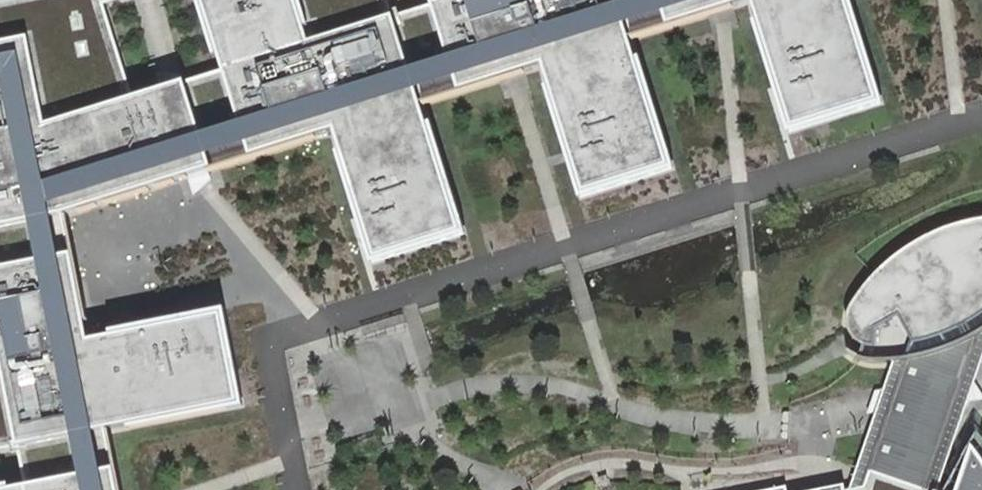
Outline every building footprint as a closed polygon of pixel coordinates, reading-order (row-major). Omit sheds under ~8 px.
[(82,265),(73,218),(262,156),(209,0),(0,0),(0,280),(82,265)] [(262,156),(345,130),(386,277),(487,244),(442,102),(468,93),(438,0),(209,0),(262,156)] [(468,93),(554,66),(597,210),(695,181),(648,37),(678,28),(669,0),(438,0),(468,93)] [(862,0),(669,0),(678,28),(762,0),(806,146),(905,115),(862,0)] [(878,360),(899,369),(935,367),(966,357),(981,349),(981,226),(959,232),(932,245),(911,260),(885,281),(866,304),(859,326),(863,345),(878,360)] [(136,480),(129,440),(262,415),(242,315),(109,343),(93,263),(82,265),(0,280),(0,489),(75,489),(136,480)] [(971,437),(981,400),(981,349),(966,357),(935,367),(899,369),(885,406),(854,488),(845,489),(981,489),(981,448),(971,437)] [(75,489),(138,489),(136,480),(75,489)]
